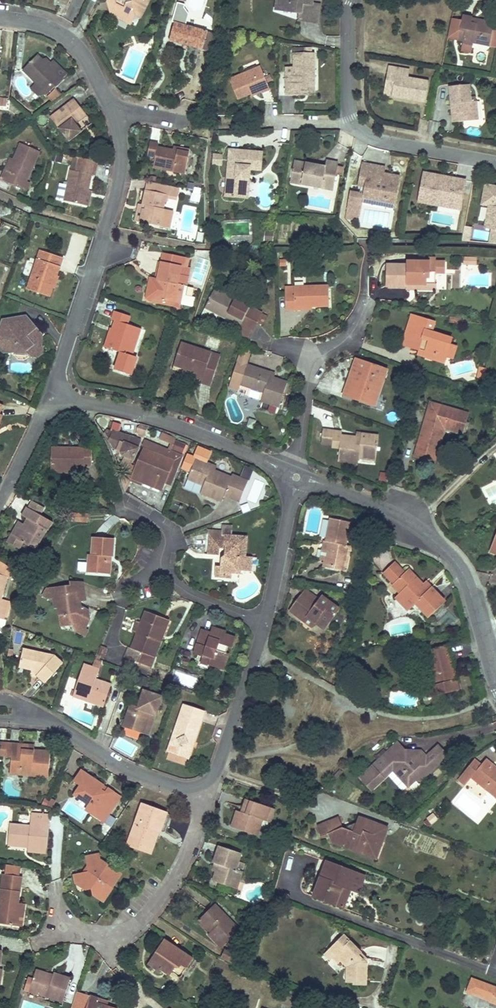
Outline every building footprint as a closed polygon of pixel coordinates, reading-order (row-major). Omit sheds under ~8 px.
[(112,15),(113,4),(117,1),(117,0),(105,0),(112,15)] [(118,20),(121,15),(130,20),(132,15),(139,19),(147,5),(143,0),(117,0),(117,1),(113,4),(112,15),(118,20)] [(276,8),(282,8),(283,1),(288,0),(277,0),(276,8)] [(313,0),(288,0),(283,1),(282,8),(303,11),(302,20),(319,22),(321,5),(313,4),(313,0)] [(184,5),(178,4),(168,40),(201,51),(207,30),(186,23),(188,14),(183,8),(184,5)] [(462,15),(461,20),(459,30),(467,31),(465,41),(463,50),(474,52),(476,43),(495,46),(495,32),(492,31),(493,27),(494,23),(475,19),(475,24),(470,23),(471,18),(471,17),(462,15)] [(465,41),(467,31),(459,30),(461,20),(451,18),(447,37),(465,41)] [(210,53),(216,32),(207,30),(201,51),(210,53)] [(316,53),(292,53),(293,75),(285,75),(285,96),(295,96),(295,88),(316,88),(316,76),(313,76),(313,68),(316,68),(316,53)] [(40,58),(36,54),(21,67),(42,89),(49,83),(57,75),(54,72),(54,63),(49,59),(47,61),(45,64),(40,58)] [(244,73),(261,66),(258,59),(241,66),(244,73)] [(271,91),(261,66),(244,73),(231,78),(240,99),(251,95),(261,90),(263,95),(271,91)] [(410,79),(412,70),(391,66),(390,75),(398,77),(394,97),(406,100),(407,96),(413,97),(412,101),(427,104),(431,83),(410,79)] [(49,83),(53,86),(60,78),(57,75),(49,83)] [(394,97),(398,77),(390,75),(386,96),(394,97)] [(471,98),(470,83),(451,84),(451,99),(456,99),(457,107),(452,107),(452,120),(472,119),(472,109),(477,109),(477,98),(471,98)] [(61,94),(56,88),(47,96),(52,102),(61,94)] [(316,88),(295,88),(295,96),(315,96),(316,88)] [(253,99),(263,95),(261,90),(251,95),(253,99)] [(86,115),(74,98),(50,116),(69,141),(82,131),(75,123),(86,115)] [(150,157),(148,168),(181,176),(186,155),(168,150),(154,146),(155,144),(146,141),(143,155),(150,157)] [(38,151),(19,143),(13,158),(7,173),(3,172),(0,178),(0,179),(26,190),(29,181),(26,180),(38,151)] [(263,152),(229,149),(225,195),(243,197),(245,178),(247,178),(247,174),(250,174),(250,168),(262,169),(263,152)] [(213,153),(212,164),(221,165),(223,154),(213,153)] [(7,173),(13,158),(9,157),(3,172),(7,173)] [(77,170),(67,168),(64,184),(59,183),(56,201),(89,206),(91,190),(89,190),(91,175),(94,175),(97,160),(79,158),(77,170)] [(338,164),(326,161),(325,166),(311,164),(310,166),(306,165),(306,163),(294,160),(290,181),(321,187),(322,180),(334,183),(338,164)] [(386,168),(364,164),(360,186),(363,187),(361,193),(352,191),(347,217),(358,219),(359,215),(361,216),(364,201),(366,195),(376,197),(375,203),(387,206),(388,204),(397,205),(403,177),(393,175),(392,180),(384,179),(384,174),(386,168)] [(443,178),(426,175),(420,203),(438,207),(438,202),(450,205),(449,209),(461,211),(466,183),(456,181),(455,186),(442,183),(443,178)] [(334,183),(322,180),(321,187),(333,189),(334,183)] [(147,181),(145,188),(166,194),(174,196),(176,188),(147,181)] [(485,183),(481,204),(488,205),(485,221),(491,229),(489,240),(495,241),(495,186),(485,183)] [(163,206),(166,194),(145,188),(141,204),(146,205),(145,210),(142,209),(139,222),(159,227),(160,223),(163,214),(161,213),(163,206)] [(376,197),(366,195),(364,201),(375,203),(376,197)] [(138,203),(133,221),(139,222),(142,209),(145,210),(146,205),(141,204),(138,203)] [(175,209),(163,206),(161,213),(163,214),(160,223),(170,226),(175,209)] [(472,228),(465,226),(463,240),(469,241),(472,228)] [(84,255),(87,234),(71,232),(68,253),(84,255)] [(274,232),(265,232),(264,240),(273,241),(274,232)] [(55,276),(62,258),(41,250),(27,288),(48,297),(52,287),(48,285),(52,275),(55,276)] [(169,262),(171,254),(161,251),(159,260),(169,262)] [(183,286),(188,268),(181,266),(183,257),(171,254),(169,262),(159,260),(155,278),(151,277),(149,283),(145,285),(143,292),(146,297),(177,305),(182,285),(183,286)] [(414,266),(393,264),(391,287),(412,288),(412,283),(419,283),(419,287),(431,289),(431,284),(442,285),(442,276),(443,264),(442,264),(435,263),(414,262),(414,266)] [(452,264),(443,264),(442,276),(451,277),(452,264)] [(52,287),(55,288),(58,277),(55,276),(52,275),(48,285),(52,287)] [(411,292),(441,293),(442,285),(431,284),(431,289),(419,287),(419,283),(412,283),(412,288),(411,292)] [(310,303),(327,302),(327,284),(292,285),(292,291),(283,292),(283,310),(293,310),(293,303),(310,303)] [(261,316),(212,288),(201,307),(235,327),(241,316),(252,322),(257,325),(261,316)] [(120,352),(114,370),(131,375),(137,359),(131,356),(139,328),(127,324),(129,316),(112,310),(110,318),(113,319),(110,328),(113,330),(108,348),(120,352)] [(23,314),(1,319),(0,321),(0,350),(3,354),(10,355),(12,351),(25,352),(28,355),(30,359),(39,360),(42,355),(42,346),(37,340),(41,335),(23,314)] [(242,340),(252,322),(241,316),(235,327),(232,333),(242,340)] [(425,355),(446,361),(453,336),(433,330),(435,321),(414,316),(409,331),(414,333),(411,346),(420,349),(420,347),(427,348),(425,355)] [(108,348),(113,330),(110,328),(107,328),(101,346),(108,348)] [(411,346),(414,333),(409,331),(405,344),(411,346)] [(217,356),(179,342),(172,363),(180,366),(200,372),(198,377),(197,379),(208,382),(217,356)] [(236,361),(244,364),(249,350),(241,347),(236,361)] [(376,400),(387,369),(356,359),(344,395),(359,401),(361,395),(376,400)] [(267,373),(244,364),(236,361),(229,381),(228,386),(236,389),(237,387),(244,390),(242,394),(259,400),(277,406),(285,384),(271,379),(272,375),(267,373)] [(200,372),(180,366),(179,370),(198,377),(200,372)] [(479,366),(477,376),(483,378),(485,368),(479,366)] [(376,400),(361,395),(359,401),(375,406),(376,400)] [(432,421),(438,401),(430,398),(423,418),(432,421)] [(423,418),(412,455),(430,463),(443,427),(453,432),(457,420),(466,423),(469,412),(438,401),(432,421),(423,418)] [(462,434),(466,423),(457,420),(453,432),(462,434)] [(113,421),(111,430),(120,432),(122,424),(113,421)] [(149,427),(140,425),(137,435),(147,437),(149,427)] [(331,442),(333,428),(322,427),(320,441),(331,442)] [(358,454),(375,455),(378,432),(362,430),(362,436),(354,435),(341,433),(341,430),(333,428),(331,442),(331,446),(339,447),(338,458),(357,461),(358,459),(358,454)] [(134,453),(140,438),(120,432),(111,430),(106,438),(109,442),(111,443),(112,447),(119,450),(130,452),(134,453)] [(169,448),(146,439),(131,478),(142,482),(145,474),(165,481),(173,458),(179,460),(182,461),(188,445),(175,441),(176,438),(162,433),(160,439),(171,443),(169,448)] [(211,451),(198,446),(194,456),(186,453),(180,468),(192,473),(188,481),(204,487),(202,492),(201,495),(222,503),(224,497),(232,478),(217,472),(211,470),(213,465),(207,462),(211,451)] [(93,448),(52,447),(51,466),(70,467),(84,468),(84,464),(93,463),(93,448)] [(132,458),(134,453),(119,450),(118,452),(132,458)] [(173,458),(165,481),(173,484),(182,461),(179,460),(173,458)] [(239,502),(252,470),(244,466),(240,477),(239,481),(231,499),(239,502)] [(165,481),(145,474),(142,482),(162,489),(165,481)] [(231,499),(239,481),(240,477),(233,475),(232,478),(224,497),(231,499)] [(204,487),(188,481),(186,486),(202,492),(204,487)] [(25,501),(22,507),(34,513),(37,508),(25,501)] [(22,507),(20,505),(14,514),(21,518),(15,529),(12,528),(7,538),(21,546),(28,550),(40,528),(43,529),(47,521),(34,513),(22,507)] [(72,512),(71,523),(87,524),(88,514),(72,512)] [(21,518),(14,514),(0,540),(0,544),(17,553),(21,546),(7,538),(12,528),(15,529),(21,518)] [(345,537),(349,521),(329,515),(324,534),(329,535),(325,553),(322,563),(338,567),(343,550),(347,551),(350,539),(345,537)] [(224,538),(225,535),(231,536),(232,525),(223,524),(222,530),(209,529),(209,536),(218,537),(224,538)] [(487,552),(495,555),(495,527),(487,552)] [(113,555),(114,536),(93,534),(92,551),(90,551),(89,559),(88,569),(106,570),(108,555),(113,555)] [(325,553),(329,535),(324,534),(320,552),(325,553)] [(231,536),(225,535),(224,538),(218,537),(217,548),(226,548),(225,558),(220,558),(220,565),(215,564),(214,576),(223,577),(223,571),(232,572),(240,573),(241,570),(251,570),(252,557),(245,556),(247,537),(231,536)] [(217,548),(218,537),(209,536),(207,553),(217,554),(217,548)] [(344,568),(347,551),(343,550),(338,567),(344,568)] [(78,568),(88,569),(89,559),(79,558),(78,568)] [(399,599),(407,607),(413,601),(426,615),(443,600),(430,587),(428,589),(416,577),(413,580),(404,571),(403,572),(392,562),(381,573),(403,595),(399,599)] [(4,577),(11,579),(14,571),(0,563),(0,590),(4,577)] [(77,597),(83,596),(82,585),(67,586),(67,582),(46,584),(41,590),(45,593),(50,593),(52,604),(55,604),(56,622),(69,622),(73,622),(82,626),(87,616),(84,615),(87,606),(77,602),(77,597)] [(315,596),(302,585),(298,592),(312,602),(315,596)] [(312,602),(298,592),(290,605),(302,615),(305,611),(316,618),(324,624),(338,603),(320,590),(315,596),(312,602)] [(302,615),(290,605),(287,609),(310,625),(316,618),(305,611),(302,615)] [(155,635),(163,615),(145,607),(139,622),(135,633),(130,644),(126,654),(136,658),(148,664),(159,637),(155,635)] [(159,637),(167,617),(163,615),(155,635),(159,637)] [(130,631),(135,633),(139,622),(135,620),(130,631)] [(73,622),(69,622),(72,629),(82,634),(85,627),(82,626),(73,622)] [(206,631),(198,628),(188,651),(197,654),(196,656),(205,660),(204,663),(217,669),(225,650),(222,648),(224,643),(231,646),(235,637),(222,632),(223,629),(215,626),(213,629),(212,633),(206,631)] [(448,653),(446,643),(422,649),(430,684),(424,686),(427,697),(450,691),(448,681),(455,679),(451,666),(449,666),(445,654),(448,653)] [(101,645),(96,655),(103,658),(107,648),(101,645)] [(47,657),(22,649),(17,666),(28,671),(37,674),(33,681),(41,685),(55,663),(47,657)] [(92,665),(80,661),(68,694),(83,699),(85,692),(102,698),(107,682),(92,676),(95,667),(99,668),(101,661),(94,659),(92,665)] [(37,674),(28,671),(26,677),(33,681),(37,674)] [(289,683),(292,677),(286,673),(282,680),(289,683)] [(457,689),(455,679),(448,681),(450,691),(457,689)] [(154,716),(160,698),(139,691),(133,708),(126,706),(119,726),(125,728),(139,733),(145,714),(152,716),(154,716)] [(102,698),(85,692),(83,699),(100,705),(102,698)] [(182,704),(166,752),(169,753),(186,758),(189,759),(205,711),(182,704)] [(146,735),(152,716),(145,714),(139,733),(146,735)] [(137,739),(139,733),(125,728),(123,734),(137,739)] [(48,776),(50,751),(38,750),(38,756),(31,755),(31,749),(18,748),(18,743),(10,743),(0,742),(0,755),(5,755),(5,758),(12,758),(11,768),(20,768),(20,774),(48,776)] [(434,769),(448,763),(437,750),(423,761),(417,754),(411,759),(407,759),(408,753),(402,752),(396,745),(386,753),(376,761),(369,767),(358,777),(367,788),(389,769),(404,788),(415,780),(417,783),(434,769)] [(376,761),(386,753),(383,750),(374,758),(376,761)] [(186,758),(169,753),(167,759),(184,764),(186,758)] [(495,803),(495,801),(495,773),(492,770),(494,767),(485,760),(482,764),(475,758),(457,779),(463,785),(468,779),(495,803)] [(99,786),(78,772),(73,781),(79,786),(74,795),(88,805),(87,808),(96,814),(98,812),(105,816),(117,798),(104,790),(101,794),(96,790),(99,786)] [(101,794),(104,790),(99,786),(96,790),(101,794)] [(46,797),(42,806),(52,810),(56,801),(46,797)] [(238,813),(233,811),(227,827),(256,837),(262,821),(269,823),(273,808),(243,798),(239,809),(244,811),(243,815),(238,813)] [(141,804),(126,847),(140,851),(144,841),(149,843),(153,832),(150,831),(152,828),(159,831),(166,812),(141,804)] [(96,814),(87,808),(85,811),(101,822),(105,816),(98,812),(96,814)] [(166,812),(159,831),(164,832),(171,814),(166,812)] [(31,825),(12,823),(10,841),(29,843),(29,848),(28,851),(45,853),(49,815),(32,813),(31,825)] [(438,819),(432,814),(426,820),(431,825),(432,826),(438,819)] [(340,830),(335,818),(321,824),(326,835),(329,841),(339,846),(341,840),(355,846),(353,851),(364,855),(368,846),(380,843),(384,830),(354,818),(349,834),(340,830)] [(326,835),(321,824),(316,826),(321,837),(326,835)] [(355,846),(341,840),(339,846),(353,851),(355,846)] [(144,841),(140,851),(149,855),(153,845),(149,843),(144,841)] [(368,846),(364,855),(373,859),(380,843),(368,846)] [(233,861),(235,854),(214,846),(209,862),(214,863),(211,869),(208,879),(223,884),(226,876),(235,879),(238,871),(231,868),(233,861)] [(101,862),(97,856),(84,861),(88,875),(75,879),(77,888),(81,885),(88,889),(89,891),(94,893),(93,896),(112,889),(121,874),(108,867),(101,862)] [(351,870),(322,859),(308,893),(331,903),(338,885),(345,888),(351,870)] [(240,864),(233,861),(231,868),(238,871),(240,864)] [(22,877),(19,876),(20,867),(6,865),(4,875),(2,875),(0,894),(0,923),(16,925),(18,908),(19,904),(22,877)] [(235,879),(226,876),(223,884),(232,887),(235,879)] [(89,891),(88,889),(81,885),(77,888),(89,894),(89,891)] [(338,905),(345,888),(338,885),(331,903),(338,905)] [(112,889),(93,896),(104,903),(112,889)] [(23,926),(26,905),(19,904),(18,908),(16,925),(23,926)] [(218,949),(236,928),(210,904),(198,918),(209,930),(206,934),(204,936),(218,949)] [(209,930),(198,918),(194,922),(206,934),(209,930)] [(361,951),(344,935),(330,949),(338,956),(336,958),(342,964),(344,962),(349,966),(348,982),(356,983),(356,985),(368,985),(368,963),(358,955),(361,951)] [(193,960),(164,940),(149,963),(161,971),(163,969),(171,974),(174,972),(178,965),(181,968),(184,965),(189,968),(191,964),(193,960)] [(338,956),(330,949),(326,953),(334,961),(336,958),(338,956)] [(368,958),(361,951),(358,955),(368,963),(368,958)] [(228,953),(225,960),(239,965),(242,958),(228,953)] [(178,965),(174,972),(182,977),(189,968),(184,965),(181,968),(178,965)] [(53,976),(35,970),(34,975),(51,981),(53,976)] [(63,1003),(70,979),(53,974),(53,976),(51,981),(34,975),(32,980),(28,979),(25,989),(29,990),(29,992),(63,1003)] [(471,995),(476,983),(477,980),(472,978),(466,993),(471,995)] [(491,1003),(495,992),(476,983),(471,995),(491,1003)] [(73,1007),(110,1007),(103,1006),(91,1002),(92,997),(78,993),(73,1007)] [(103,1006),(105,1001),(92,997),(91,1002),(103,1006)]
